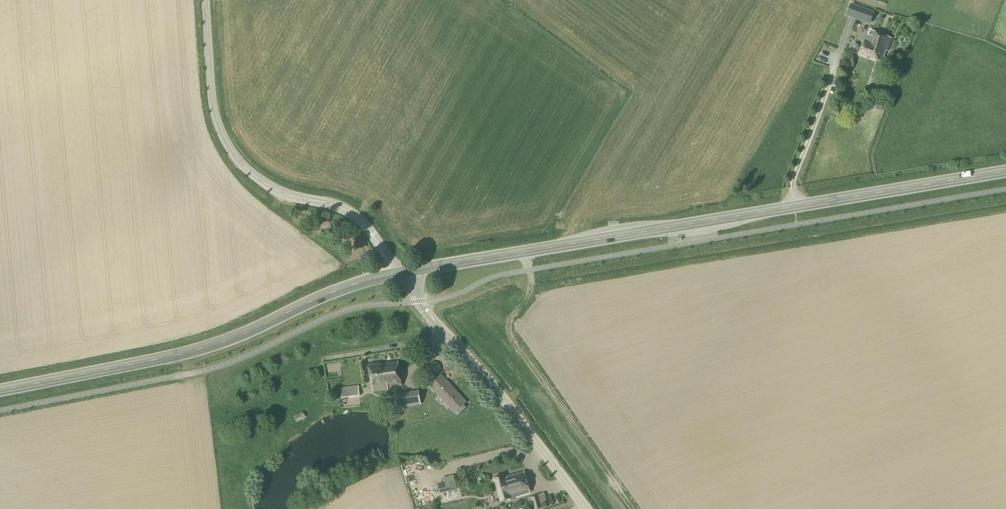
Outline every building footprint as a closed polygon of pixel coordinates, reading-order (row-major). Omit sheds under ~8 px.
[(867,9),(851,4),(846,16),(862,22),(863,21),(867,9)] [(887,51),(892,38),(871,31),(866,44),(863,43),(859,55),(878,62),(879,61),(883,62),(885,58),(883,57),(886,50),(887,51)] [(878,110),(880,103),(869,100),(867,107),(878,110)] [(373,391),(401,387),(398,362),(369,366),(373,391)] [(459,414),(466,408),(464,405),(467,402),(441,374),(428,386),(454,415),(457,412),(459,414)] [(416,381),(408,385),(413,396),(422,392),(416,381)] [(363,394),(362,384),(355,385),(346,386),(347,396),(363,394)] [(411,399),(410,392),(394,395),(397,408),(408,406),(407,400),(411,399)] [(296,423),(305,418),(301,412),(293,417),(296,423)] [(529,493),(523,473),(503,479),(502,476),(493,479),(500,502),(529,493)] [(546,507),(545,502),(546,502),(543,493),(527,498),(531,508),(541,508),(546,507)]
